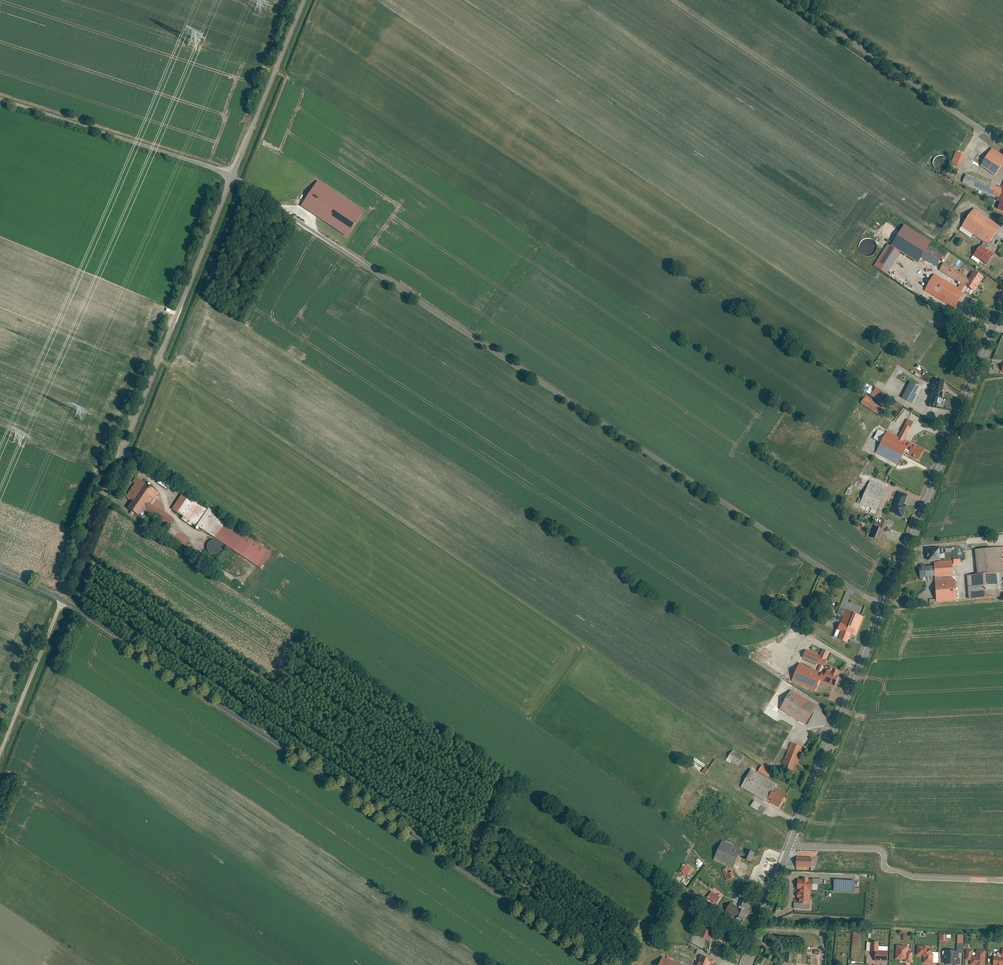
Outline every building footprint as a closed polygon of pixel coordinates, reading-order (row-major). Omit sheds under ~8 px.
[(992,149),(980,167),(995,176),(1002,165),(1002,156),(992,149)] [(965,156),(956,152),(950,166),(959,170),(965,156)] [(966,174),(962,184),(998,198),(997,202),(1001,204),(998,210),(1002,212),(1002,184),(1001,189),(966,174)] [(298,208),(346,236),(362,209),(313,181),(298,208)] [(1001,227),(974,209),(961,227),(988,246),(1001,227)] [(901,253),(888,245),(873,267),(886,275),(901,253)] [(994,256),(980,246),(973,257),(980,262),(981,261),(987,265),(994,256)] [(943,256),(928,247),(921,258),(937,267),(943,256)] [(984,278),(974,272),(969,279),(944,264),(939,271),(960,284),(958,288),(934,274),(924,291),(955,309),(967,289),(975,294),(984,278)] [(944,382),(933,380),(928,408),(936,409),(938,400),(942,400),(943,394),(942,394),(944,382)] [(922,389),(910,383),(902,399),(914,405),(922,389)] [(885,406),(890,399),(875,387),(869,395),(885,406)] [(859,404),(879,416),(884,408),(872,401),(873,400),(864,395),(859,404)] [(914,423),(907,419),(898,437),(887,432),(876,453),(898,464),(903,453),(909,443),(905,441),(914,423)] [(919,449),(909,443),(903,453),(908,456),(918,462),(925,450),(919,447),(919,449)] [(175,480),(164,473),(157,482),(168,490),(175,480)] [(160,492),(135,476),(132,481),(134,483),(126,495),(132,500),(127,507),(139,515),(143,508),(168,525),(173,518),(163,511),(165,509),(162,507),(163,505),(155,499),(160,492)] [(887,488),(870,481),(858,509),(875,516),(887,488)] [(207,509),(182,492),(172,509),(183,516),(181,519),(195,528),(196,526),(207,509)] [(908,496),(899,492),(891,513),(897,516),(897,517),(902,519),(907,506),(904,505),(908,496)] [(208,507),(207,509),(196,526),(260,568),(271,551),(221,519),(223,516),(208,507)] [(875,527),(870,539),(879,543),(887,522),(882,520),(879,529),(875,527)] [(170,535),(188,545),(192,539),(173,529),(170,535)] [(975,551),(977,576),(1001,574),(1002,574),(1002,548),(975,551)] [(940,549),(927,550),(928,563),(937,562),(941,562),(940,549)] [(965,553),(951,554),(951,561),(951,563),(966,562),(965,553)] [(951,561),(941,562),(937,562),(937,563),(934,563),(934,566),(935,577),(935,579),(951,578),(951,576),(953,576),(951,563),(951,561)] [(934,566),(919,567),(920,579),(925,579),(926,581),(930,580),(930,578),(935,577),(934,566)] [(966,577),(969,601),(1002,597),(1002,593),(1001,574),(977,576),(966,577)] [(951,578),(935,579),(937,603),(957,602),(955,580),(953,580),(953,578),(951,578)] [(833,597),(826,598),(828,605),(835,603),(833,597)] [(863,617),(845,610),(837,631),(841,633),(838,640),(847,644),(851,635),(856,636),(863,617)] [(817,671),(799,663),(791,682),(816,693),(820,683),(836,689),(843,671),(827,664),(828,661),(827,660),(830,654),(822,650),(819,656),(805,651),(802,659),(819,666),(817,671)] [(817,706),(790,691),(779,711),(806,726),(817,706)] [(784,766),(782,770),(792,774),(803,749),(790,744),(781,765),(784,766)] [(731,761),(738,765),(743,756),(732,749),(725,760),(730,762),(731,761)] [(761,765),(757,771),(766,777),(770,772),(761,765)] [(778,785),(751,770),(741,789),(779,810),(787,795),(776,789),(778,785)] [(762,814),(765,808),(752,801),(749,807),(762,814)] [(741,850),(721,842),(713,861),(733,870),(741,850)] [(751,862),(755,853),(747,850),(746,853),(741,851),(739,856),(743,858),(743,859),(751,862)] [(812,859),(796,858),(795,870),(811,870),(812,859)] [(683,864),(679,872),(685,876),(686,874),(689,876),(693,870),(683,864)] [(727,869),(722,870),(725,881),(735,878),(733,871),(728,872),(727,869)] [(813,881),(797,881),(796,892),(798,892),(798,906),(809,906),(810,892),(812,892),(813,881)] [(855,883),(834,881),(833,894),(854,895),(855,883)] [(714,904),(720,898),(711,890),(705,897),(714,904)] [(744,909),(747,900),(741,899),(738,907),(744,909)] [(731,904),(726,912),(741,920),(746,912),(731,904)] [(702,928),(698,936),(711,941),(713,932),(702,928)] [(875,954),(875,963),(887,964),(888,953),(878,952),(878,944),(870,944),(870,953),(875,954)] [(908,947),(896,947),(895,961),(905,962),(905,964),(912,964),(912,953),(908,953),(908,947)] [(926,948),(917,948),(917,958),(922,958),(923,960),(923,964),(933,964),(933,955),(926,948)] [(993,964),(1002,964),(1002,950),(1001,958),(994,958),(993,964)] [(942,951),(942,964),(960,964),(960,959),(958,959),(958,952),(942,951)] [(965,951),(965,962),(970,962),(970,964),(985,964),(985,952),(976,952),(976,957),(972,957),(972,951),(965,951)] [(714,961),(700,956),(697,964),(713,964),(714,961)] [(663,957),(659,964),(682,964),(663,957)]
